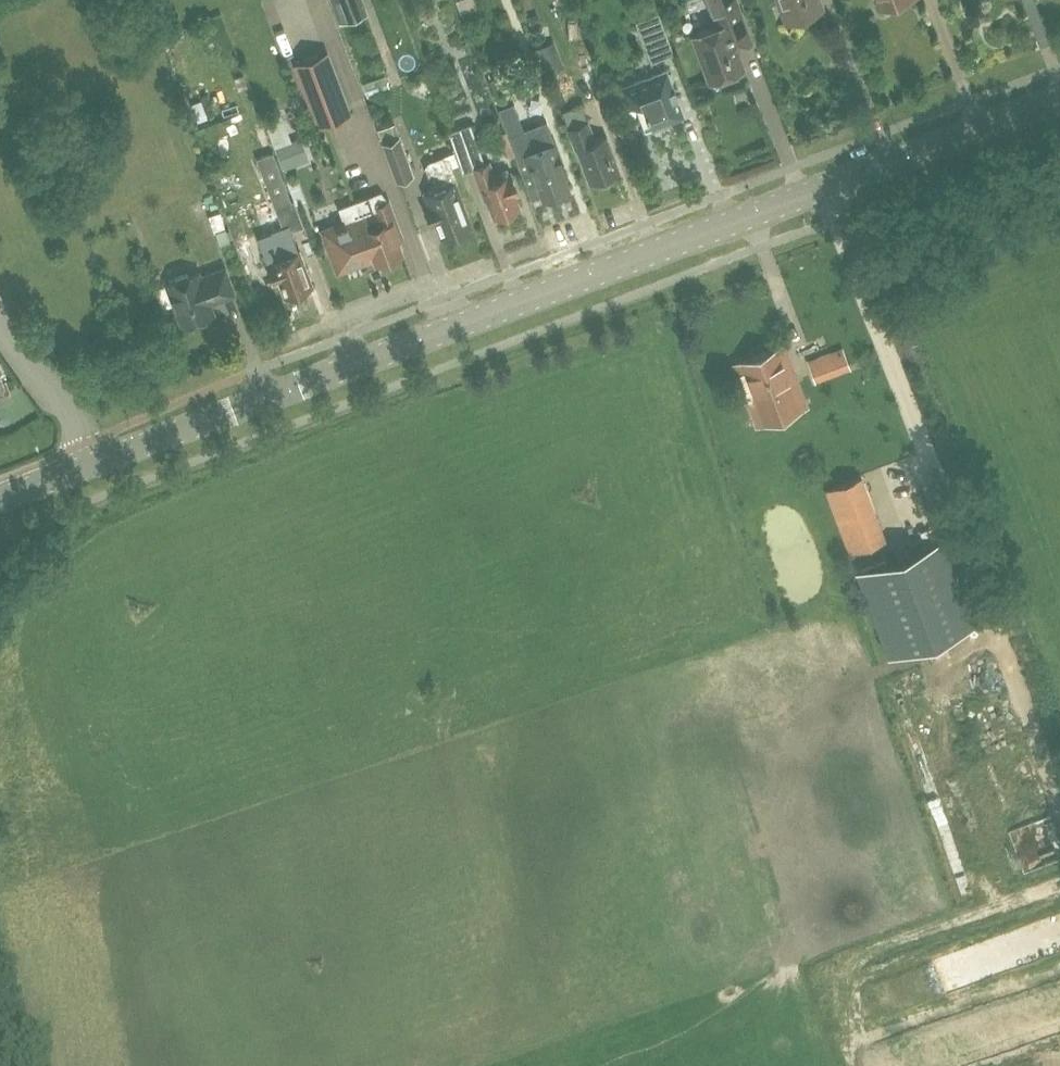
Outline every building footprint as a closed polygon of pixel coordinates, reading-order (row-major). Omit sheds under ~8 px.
[(368,13),(363,0),(334,0),(342,23),(368,13)] [(752,44),(735,0),(708,0),(718,25),(693,34),(710,79),(743,66),(736,50),(752,44)] [(779,25),(824,7),(823,6),(822,6),(820,0),(778,0),(780,5),(784,3),(790,19),(778,23),(779,25)] [(658,12),(635,20),(651,61),(673,53),(658,12)] [(295,63),(318,126),(353,114),(329,50),(295,63)] [(666,69),(621,86),(629,106),(641,101),(644,109),(642,110),(643,114),(645,114),(648,122),(643,124),(645,128),(683,114),(676,96),(678,96),(677,95),(676,95),(674,89),(675,89),(674,87),(673,88),(666,69)] [(590,181),(619,171),(605,135),(594,139),(587,121),(581,104),(562,111),(568,128),(569,128),(576,147),(577,147),(590,181)] [(569,190),(563,174),(566,173),(555,142),(537,149),(527,121),(505,129),(516,157),(523,155),(534,184),(537,183),(543,199),(569,190)] [(464,170),(473,166),(485,199),(488,198),(495,216),(520,206),(515,193),(518,192),(511,173),(496,178),(489,161),(485,162),(470,123),(449,130),(464,170)] [(383,141),(397,181),(414,174),(400,136),(396,137),(383,141)] [(289,154),(292,168),(317,162),(314,149),(289,154)] [(276,209),(292,202),(285,184),(277,165),(272,152),(257,158),(276,209)] [(425,168),(433,190),(425,193),(429,204),(424,206),(430,223),(436,221),(442,237),(471,226),(454,182),(444,155),(429,161),(425,168)] [(364,255),(372,252),(376,262),(402,252),(397,238),(402,237),(388,200),(375,204),(372,194),(339,206),(344,219),(320,228),(324,237),(326,237),(338,269),(365,259),(364,255)] [(272,230),(276,243),(266,247),(271,261),(267,263),(274,281),(279,279),(285,296),(312,287),(300,251),(299,252),(289,224),(272,230)] [(182,325),(213,313),(209,302),(233,293),(224,269),(200,278),(198,273),(172,282),(177,295),(172,297),(182,325)] [(735,363),(758,423),(805,405),(782,345),(735,363)] [(841,347),(806,360),(815,382),(849,369),(841,347)] [(8,390),(0,368),(0,393),(8,390)] [(827,489),(850,550),(881,539),(858,478),(827,489)] [(888,656),(981,621),(949,537),(889,559),(858,571),(856,572),(888,656)]
